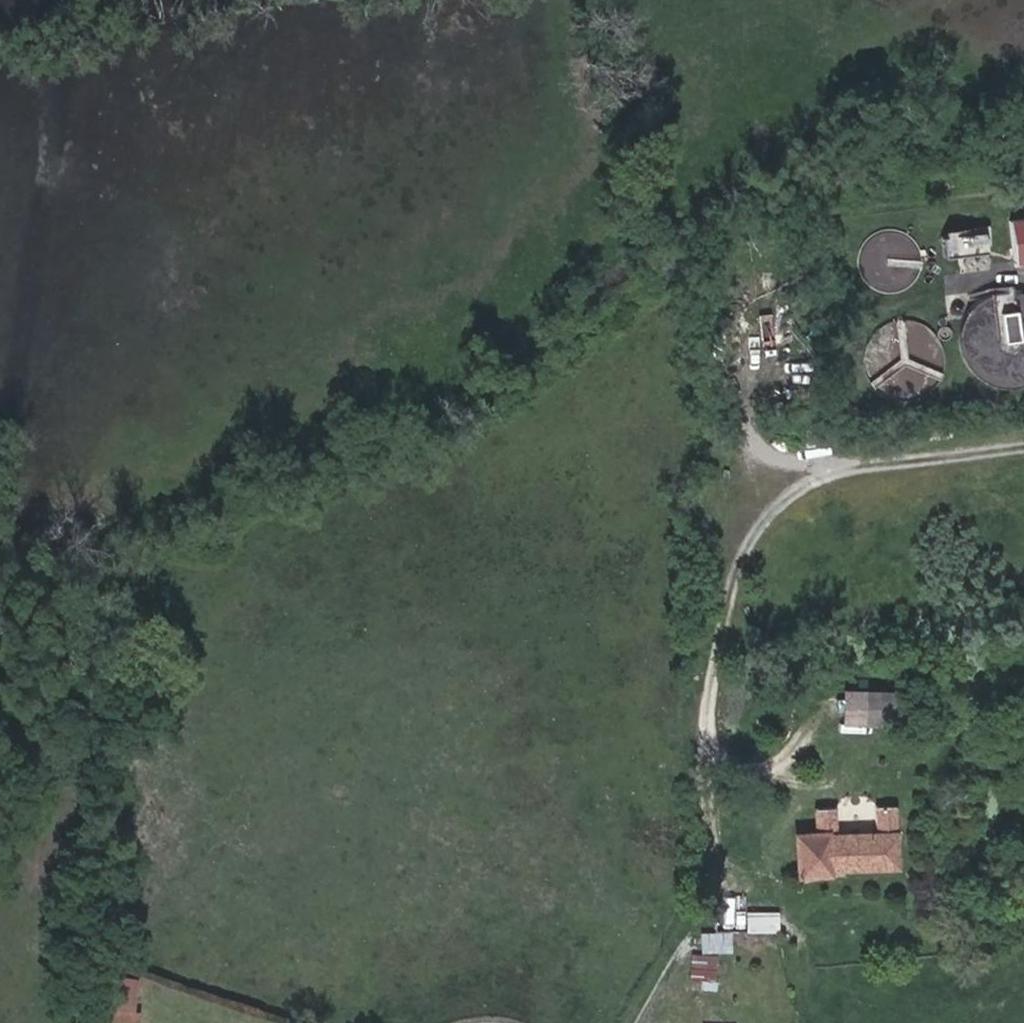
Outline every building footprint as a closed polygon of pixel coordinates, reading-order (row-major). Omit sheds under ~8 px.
[(1008,220),(1014,264),(1023,263),(1023,218),(1008,220)] [(951,250),(989,244),(986,222),(948,228),(951,250)] [(1022,330),(1023,324),(1023,304),(985,289),(958,358),(1023,385),(1023,331),(1022,330)] [(846,685),(845,721),(892,722),(893,686),(846,685)] [(809,832),(785,833),(789,880),(895,872),(893,807),(869,808),(870,832),(833,831),(830,808),(808,809),(809,832)] [(729,952),(729,932),(699,933),(699,952),(729,952)] [(716,968),(717,955),(690,954),(689,966),(716,968)] [(715,983),(716,970),(689,968),(689,981),(715,983)] [(136,1014),(104,1010),(102,1022),(135,1022),(136,1014)]
